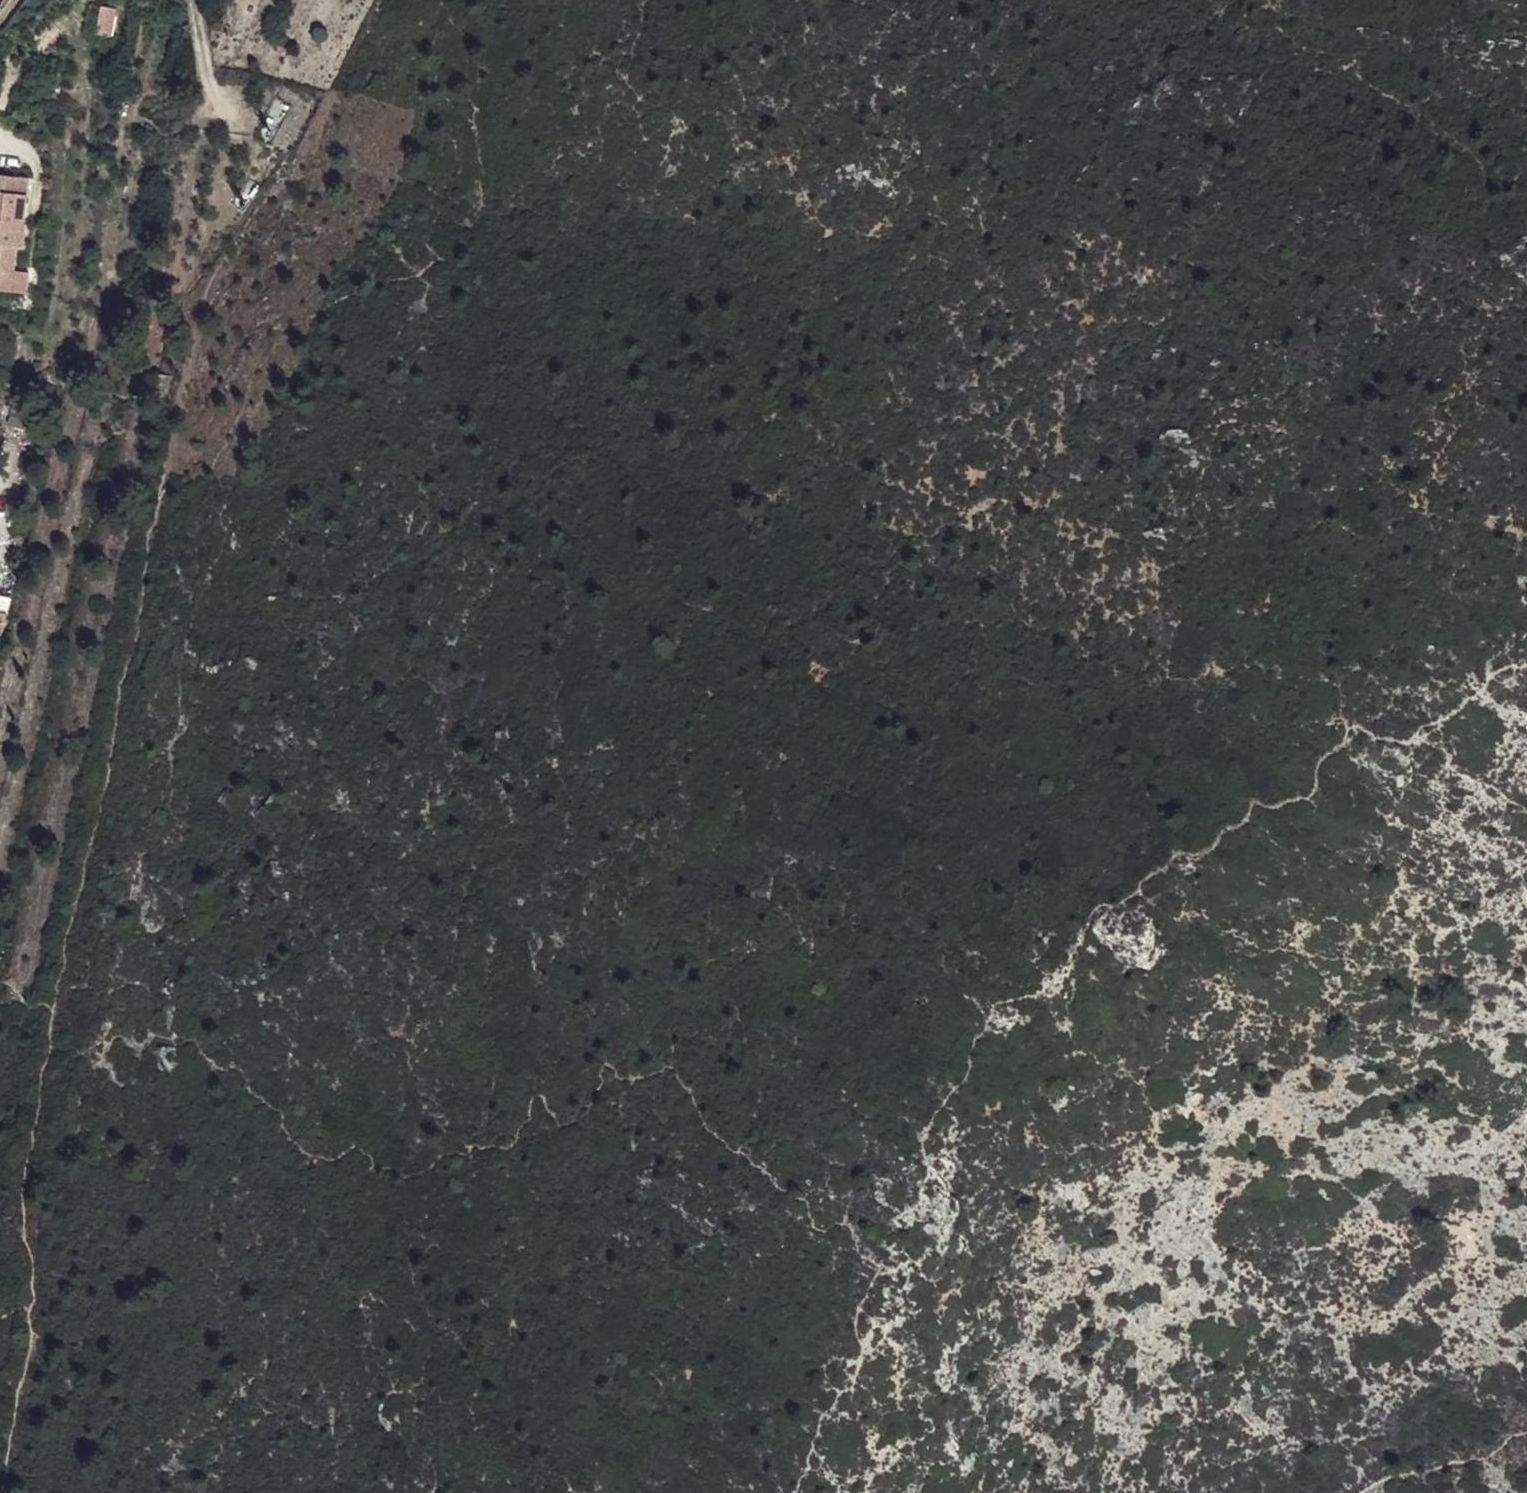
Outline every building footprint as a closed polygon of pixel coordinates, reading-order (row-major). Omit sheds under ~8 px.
[(99,5),(96,33),(112,35),(115,6),(99,5)] [(0,178),(0,276),(9,277),(13,250),(18,251),(21,228),(19,227),(23,181),(0,178)] [(17,277),(9,277),(0,276),(0,295),(15,296),(17,277)] [(7,610),(10,595),(0,593),(0,608),(7,610)]
